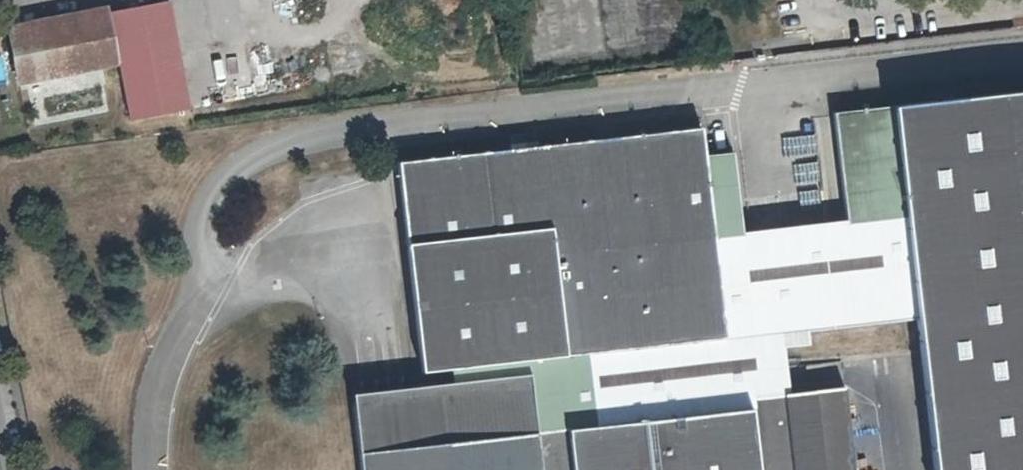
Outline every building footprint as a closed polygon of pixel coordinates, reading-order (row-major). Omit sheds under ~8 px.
[(109,10),(118,62),(128,115),(188,104),(169,0),(159,0),(109,10)] [(118,62),(109,10),(9,29),(20,81),(118,62)] [(904,105),(911,178),(902,179),(906,216),(916,308),(935,469),(1022,469),(1022,91),(904,105)] [(911,178),(904,105),(894,106),(902,179),(911,178)] [(842,185),(902,179),(894,106),(842,112),(834,113),(837,135),(842,185)] [(625,349),(712,338),(706,287),(749,282),(744,234),(737,167),(708,171),(704,129),(599,141),(399,165),(424,376),(426,398),(415,399),(355,406),(361,469),(758,469),(751,414),(635,426),(631,394),(625,349)] [(906,216),(902,179),(842,185),(846,222),(906,216)] [(846,222),(744,234),(749,282),(706,287),(712,338),(625,349),(631,394),(635,426),(751,414),(755,413),(791,410),(789,385),(783,338),(797,322),(916,308),(906,216),(846,222)]
